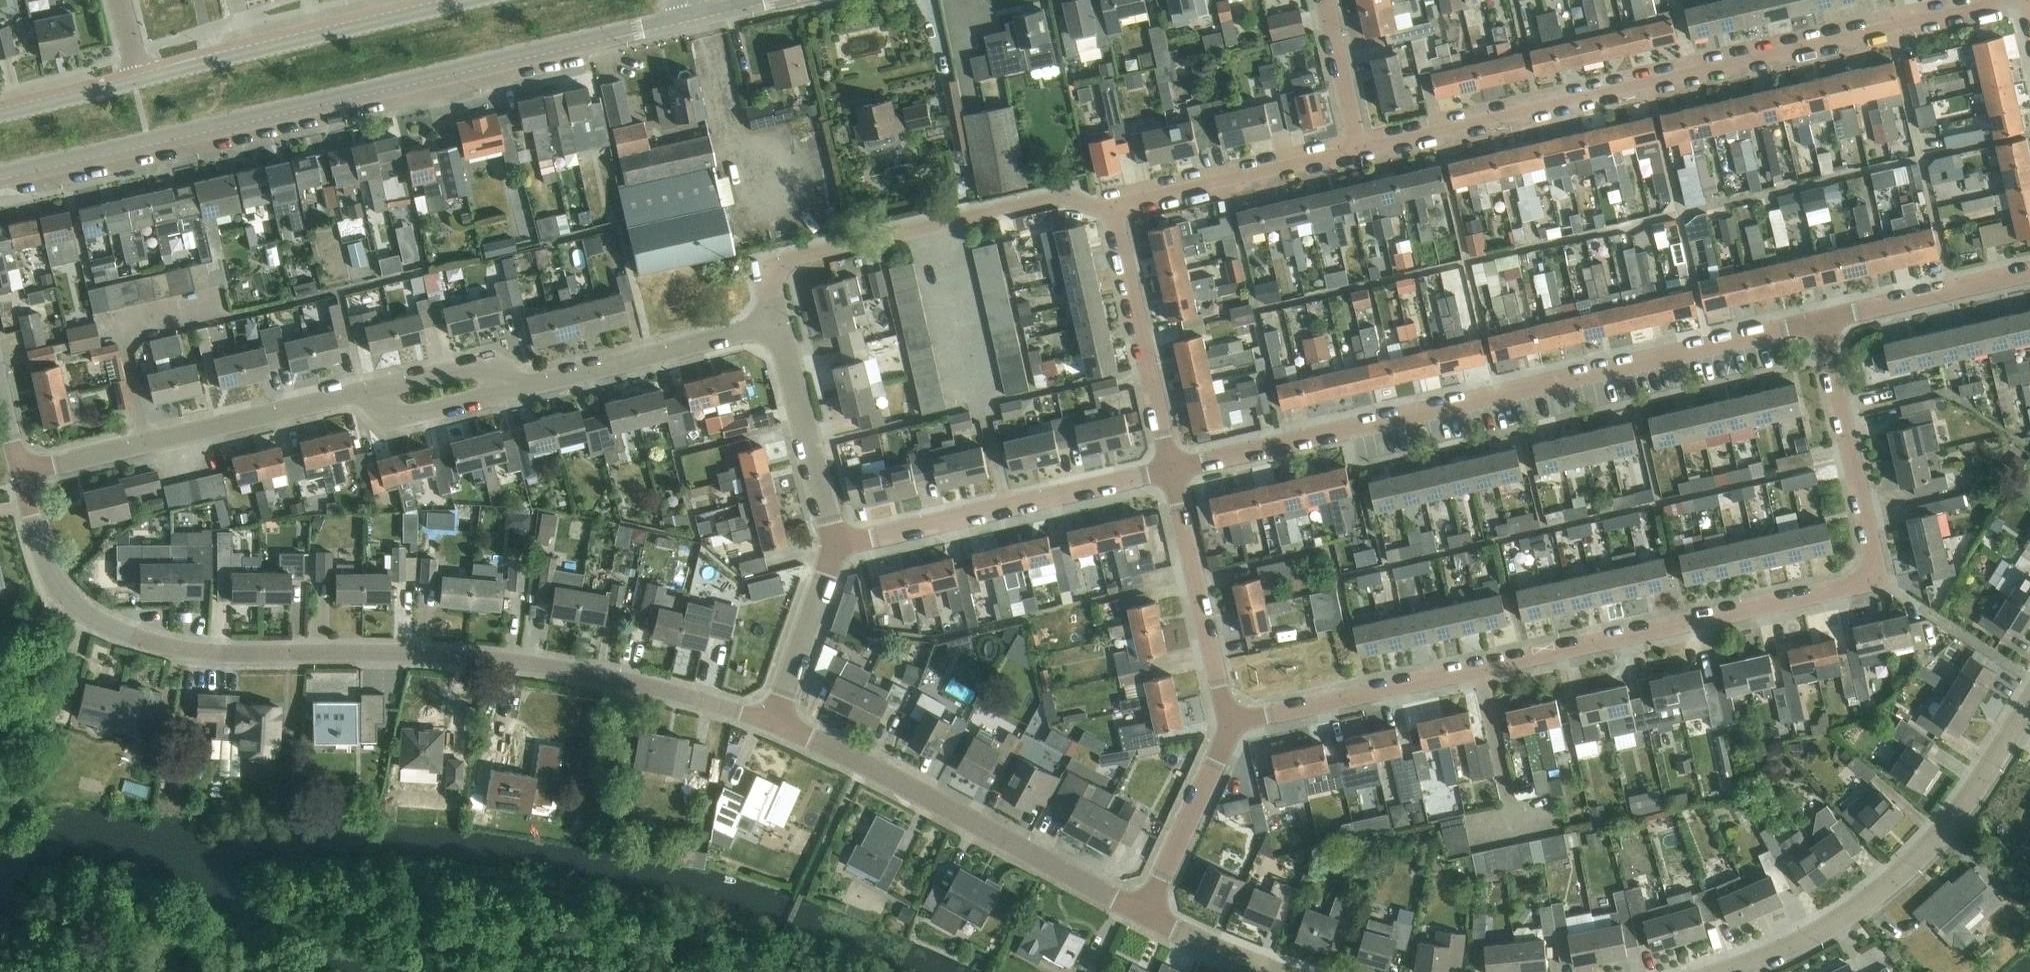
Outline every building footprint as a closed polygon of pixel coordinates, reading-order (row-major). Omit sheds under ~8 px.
[(1058,15),(1067,60),(1079,57),(1078,51),(1110,45),(1108,34),(1109,34),(1102,4),(1090,7),(1089,0),(1074,0),(1065,2),(1068,14),(1058,15)] [(1102,4),(1109,34),(1121,32),(1117,15),(1145,10),(1144,0),(1103,0),(1101,0),(1102,4)] [(1174,22),(1209,14),(1206,0),(1169,0),(1174,22)] [(1227,46),(1239,43),(1229,0),(1228,0),(1217,3),(1227,46)] [(1359,11),(1404,1),(1404,0),(1356,0),(1359,11)] [(1359,11),(1363,26),(1364,26),(1367,37),(1397,30),(1394,14),(1407,12),(1410,11),(1413,10),(1411,0),(1409,0),(1404,1),(1359,11)] [(1443,13),(1464,8),(1463,0),(1440,0),(1443,13)] [(1578,41),(1583,64),(1606,59),(1593,0),(1583,0),(1591,38),(1578,41)] [(1606,59),(1630,54),(1624,30),(1611,33),(1604,0),(1593,0),(1606,59)] [(1624,30),(1630,54),(1653,48),(1642,0),(1632,0),(1638,27),(1624,30)] [(1653,48),(1677,43),(1670,11),(1656,15),(1652,0),(1642,0),(1653,48)] [(1710,3),(1717,33),(1741,28),(1735,0),(1722,0),(1723,1),(1710,3)] [(1741,28),(1765,22),(1760,0),(1735,0),(1741,28)] [(1765,22),(1790,17),(1786,0),(1760,0),(1765,22)] [(1790,17),(1814,11),(1811,0),(1786,0),(1790,17)] [(1814,11),(1838,6),(1837,0),(1811,0),(1814,11)] [(1717,33),(1710,3),(1686,9),(1692,39),(1717,33)] [(1035,67),(1034,63),(1054,58),(1043,9),(1016,15),(1017,19),(1006,21),(1008,29),(985,34),(990,53),(971,57),(976,80),(1035,67)] [(1268,18),(1273,38),(1303,31),(1299,11),(1268,18)] [(35,20),(42,59),(79,51),(71,12),(35,20)] [(1557,13),(1547,16),(1560,69),(1583,64),(1578,41),(1565,43),(1562,29),(1560,29),(1557,13)] [(1560,69),(1547,16),(1538,18),(1545,48),(1530,52),(1535,75),(1560,69)] [(1413,26),(1401,29),(1403,40),(1434,33),(1431,22),(1413,26)] [(1149,28),(1157,66),(1171,63),(1163,25),(1149,28)] [(1497,44),(1496,45),(1505,82),(1528,76),(1522,53),(1512,55),(1506,25),(1494,28),(1497,44)] [(14,53),(8,26),(0,28),(0,56),(14,53)] [(1460,92),(1451,55),(1448,42),(1444,43),(1442,37),(1436,39),(1440,57),(1429,59),(1424,38),(1412,41),(1419,72),(1431,69),(1437,97),(1460,92)] [(1972,44),(1977,68),(2008,61),(2003,37),(1972,44)] [(1903,57),(1909,83),(1922,80),(1919,65),(1956,58),(1956,56),(1969,54),(1967,44),(1903,57)] [(770,52),(779,88),(810,81),(801,45),(770,52)] [(1491,60),(1477,63),(1482,87),(1505,82),(1496,45),(1488,47),(1491,60)] [(1410,87),(1418,86),(1416,75),(1404,78),(1398,53),(1372,59),(1375,73),(1380,72),(1382,84),(1378,85),(1383,110),(1414,102),(1410,87)] [(1460,53),(1451,55),(1460,92),(1482,87),(1477,63),(1463,67),(1460,53)] [(1980,80),(1983,91),(2013,84),(2008,61),(1977,68),(1969,70),(1972,82),(1980,80)] [(1879,109),(1882,123),(1887,142),(1899,139),(1892,108),(1903,105),(1893,62),(1870,67),(1876,98),(1879,109)] [(1278,86),(1274,63),(1260,66),(1265,89),(1278,86)] [(1846,72),(1854,103),(1876,98),(1870,67),(1846,72)] [(680,71),(678,77),(674,78),(675,85),(655,90),(663,126),(705,116),(695,73),(693,74),(687,69),(680,71)] [(1846,72),(1824,78),(1831,108),(1854,103),(1846,72)] [(1294,91),(1280,95),(1284,112),(1289,132),(1325,124),(1318,91),(1314,92),(1312,84),(1316,83),(1313,73),(1291,78),(1294,91)] [(1129,149),(1128,145),(1112,78),(1100,81),(1107,113),(1106,113),(1110,130),(1089,135),(1098,175),(1122,170),(1118,151),(1129,149)] [(1811,123),(1833,118),(1824,78),(1800,83),(1810,123),(1811,123)] [(602,84),(611,125),(612,125),(616,124),(630,121),(622,80),(602,84)] [(1914,105),(1927,103),(1922,80),(1909,83),(1914,105)] [(943,86),(957,154),(970,151),(956,83),(943,86)] [(1810,123),(1800,83),(1777,88),(1784,119),(1793,117),(1796,127),(1798,126),(1803,145),(1816,142),(1811,123),(1810,123)] [(1983,91),(1988,114),(2019,107),(2013,84),(1983,91)] [(586,87),(563,91),(575,148),(609,140),(601,105),(591,107),(586,87)] [(1777,88),(1754,94),(1761,124),(1771,122),(1784,119),(1777,88)] [(563,91),(540,96),(547,124),(557,122),(564,154),(575,151),(575,148),(563,91)] [(1754,94),(1731,99),(1747,170),(1758,168),(1751,137),(1753,134),(1751,127),(1761,124),(1754,94)] [(547,124),(540,96),(517,101),(523,129),(533,127),(539,159),(554,156),(547,124)] [(1224,98),(1201,103),(1211,146),(1222,143),(1223,147),(1247,141),(1240,110),(1227,113),(1224,98)] [(897,144),(900,139),(898,132),(906,130),(905,125),(910,123),(911,129),(933,124),(928,101),(906,106),(908,117),(903,118),(902,113),(895,115),(891,99),(858,107),(861,124),(856,125),(859,141),(867,139),(868,146),(873,149),(897,144)] [(1731,99),(1707,104),(1714,135),(1727,132),(1729,143),(1731,142),(1738,172),(1747,170),(1731,99)] [(1277,101),(1240,110),(1247,141),(1272,136),(1271,132),(1283,130),(1277,101)] [(1191,121),(1168,126),(1175,157),(1200,152),(1199,148),(1211,146),(1201,103),(1188,106),(1191,121)] [(1707,104),(1684,110),(1706,204),(1708,204),(1706,195),(1719,191),(1715,174),(1711,175),(1705,149),(1707,148),(1704,137),(1714,135),(1707,104)] [(1932,104),(1915,108),(1919,128),(1937,124),(1932,104)] [(966,114),(981,194),(1027,185),(1012,105),(966,114)] [(1854,107),(1841,110),(1842,115),(1842,116),(1847,137),(1862,133),(1857,112),(1856,112),(1854,107)] [(2019,107),(1988,114),(1994,138),(2024,131),(2019,107)] [(1882,123),(1879,109),(1869,111),(1873,125),(1882,123)] [(1706,204),(1684,110),(1660,115),(1667,146),(1679,143),(1682,154),(1683,153),(1686,166),(1678,168),(1687,208),(1706,204)] [(458,123),(467,158),(503,149),(508,166),(521,162),(508,112),(496,115),(496,113),(484,116),(473,119),(474,119),(458,123)] [(1652,117),(1629,123),(1634,147),(1636,146),(1639,159),(1652,156),(1652,157),(1657,175),(1652,176),(1656,194),(1669,191),(1660,155),(1652,117)] [(731,187),(719,189),(713,164),(715,164),(709,136),(649,149),(643,122),(617,128),(616,124),(612,125),(625,182),(618,184),(638,272),(732,250),(722,205),(735,202),(731,187)] [(1629,123),(1606,128),(1622,196),(1623,195),(1624,199),(1635,196),(1631,176),(1629,176),(1626,163),(1623,164),(1620,150),(1634,147),(1629,123)] [(1175,157),(1168,126),(1132,134),(1138,163),(1149,160),(1149,163),(1175,157)] [(1773,127),(1764,130),(1775,181),(1785,179),(1773,127)] [(1606,128),(1584,133),(1589,157),(1604,154),(1614,198),(1622,196),(1606,128)] [(1945,136),(1948,148),(1986,140),(1983,128),(1945,136)] [(1584,133),(1561,138),(1570,176),(1578,174),(1578,176),(1593,173),(1589,157),(1584,133)] [(397,136),(374,142),(381,171),(403,166),(397,136)] [(1561,138),(1538,143),(1544,167),(1558,164),(1562,178),(1563,177),(1566,191),(1573,190),(1561,138)] [(2001,169),(2029,163),(2029,156),(2026,139),(1996,146),(2001,169)] [(390,209),(389,208),(382,178),(381,171),(374,142),(351,147),(358,180),(368,178),(376,212),(390,209)] [(1538,143),(1516,148),(1532,219),(1545,216),(1540,195),(1536,196),(1530,170),(1544,167),(1538,143)] [(359,185),(358,180),(351,147),(327,153),(335,186),(342,185),(344,194),(354,192),(352,187),(359,185)] [(428,148),(405,153),(411,183),(423,180),(426,194),(415,197),(419,214),(447,208),(445,198),(468,193),(457,147),(438,151),(439,156),(430,158),(428,148)] [(1494,154),(1503,191),(1518,188),(1520,200),(1518,200),(1523,221),(1532,219),(1516,148),(1494,154)] [(1830,151),(1818,153),(1822,174),(1835,171),(1830,151)] [(323,153),(292,160),(300,194),(305,192),(304,188),(322,184),(330,182),(328,171),(323,153)] [(1962,153),(1935,159),(1928,167),(1932,184),(1944,182),(1941,171),(1964,166),(1962,153)] [(1489,194),(1503,191),(1494,154),(1472,159),(1484,210),(1492,208),(1489,194)] [(579,158),(586,188),(600,185),(594,155),(579,158)] [(1475,212),(1484,210),(1472,159),(1448,164),(1454,188),(1469,184),(1475,212)] [(264,167),(272,202),(275,217),(287,214),(291,231),(302,228),(287,161),(264,167)] [(1919,163),(1906,166),(1911,189),(1924,186),(1919,163)] [(2006,193),(2029,187),(2029,163),(2001,169),(2006,193)] [(1440,166),(1418,171),(1427,208),(1435,206),(1432,193),(1445,190),(1440,166)] [(264,167),(236,173),(245,214),(256,211),(255,206),(272,202),(264,167)] [(1894,168),(1871,173),(1875,191),(1898,186),(1894,168)] [(1434,240),(1427,208),(1418,171),(1395,176),(1400,200),(1414,197),(1417,210),(1419,210),(1421,221),(1418,222),(1423,242),(1434,240)] [(1983,173),(1965,177),(1968,190),(1986,186),(1983,173)] [(232,174),(195,182),(207,234),(209,244),(210,248),(221,246),(214,215),(240,209),(232,174)] [(390,176),(382,178),(389,208),(412,203),(406,180),(399,181),(397,175),(390,176)] [(1395,176),(1373,181),(1386,238),(1394,237),(1389,216),(1403,213),(1400,200),(1395,176)] [(1373,181),(1350,186),(1356,210),(1370,207),(1377,240),(1386,238),(1373,181)] [(171,188),(181,231),(181,233),(195,230),(196,236),(207,234),(195,182),(171,188)] [(334,185),(324,187),(328,207),(338,205),(334,185)] [(1350,186),(1328,191),(1340,244),(1348,242),(1342,213),(1356,210),(1350,186)] [(1805,208),(1805,212),(1828,206),(1824,187),(1801,192),(1805,208)] [(2012,216),(2029,212),(2029,187),(2006,193),(2012,216)] [(171,188),(148,193),(154,222),(162,255),(172,252),(168,234),(181,231),(178,217),(171,188)] [(604,190),(608,209),(619,206),(615,188),(604,190)] [(1328,191),(1305,197),(1311,220),(1325,217),(1328,231),(1332,246),(1340,244),(1328,191)] [(1800,191),(1778,196),(1782,213),(1805,208),(1801,192),(1800,191)] [(141,225),(154,222),(148,193),(125,198),(139,260),(149,257),(141,225)] [(1962,201),(1964,212),(1998,204),(1996,194),(1962,201)] [(1283,202),(1295,254),(1299,270),(1307,268),(1297,224),(1311,220),(1305,197),(1283,202)] [(127,262),(139,260),(125,198),(101,203),(108,233),(120,230),(127,262)] [(1905,215),(1904,216),(1915,264),(1939,258),(1932,227),(1922,230),(1915,200),(1902,203),(1905,215)] [(364,215),(361,201),(348,204),(351,218),(364,215)] [(1287,256),(1295,254),(1283,202),(1261,207),(1266,231),(1280,227),(1287,256)] [(96,236),(108,233),(101,203),(77,209),(86,243),(97,240),(96,236)] [(815,227),(827,220),(817,203),(806,210),(815,227)] [(1853,209),(1861,244),(1869,274),(1892,269),(1885,238),(1875,241),(1867,206),(1853,209)] [(1252,234),(1266,231),(1261,207),(1238,212),(1247,250),(1255,248),(1252,234)] [(1788,244),(1780,208),(1769,210),(1777,246),(1788,244)] [(50,267),(80,260),(69,211),(39,218),(50,267)] [(1703,238),(1709,265),(1719,262),(1719,259),(1711,228),(1708,212),(1698,214),(1686,224),(1690,240),(1703,238)] [(2012,216),(2014,225),(2003,228),(2001,222),(1979,227),(1984,247),(2029,237),(2029,212),(2012,216)] [(536,220),(541,239),(561,234),(556,215),(536,220)] [(1235,235),(1230,215),(1221,217),(1222,222),(1202,227),(1203,231),(1192,234),(1189,222),(1177,224),(1149,230),(1155,254),(1206,242),(1223,238),(1224,238),(1224,237),(1234,235),(1235,235)] [(1658,238),(1672,238),(1671,216),(1658,216),(1658,238)] [(1734,216),(1721,218),(1726,243),(1739,240),(1734,216)] [(1896,236),(1885,238),(1892,269),(1915,264),(1904,216),(1892,218),(1896,236)] [(35,219),(8,224),(13,248),(15,248),(40,242),(35,219)] [(1564,222),(1548,223),(1550,235),(1565,233),(1564,222)] [(1056,230),(1062,255),(1091,248),(1086,223),(1056,230)] [(1767,255),(1759,223),(1746,226),(1753,259),(1767,255)] [(12,291),(7,270),(19,267),(15,248),(13,248),(8,224),(0,226),(0,294),(12,291)] [(246,227),(251,248),(260,246),(255,224),(246,227)] [(601,225),(572,238),(577,251),(607,238),(601,225)] [(1523,226),(1513,229),(1517,244),(1526,242),(1523,226)] [(1627,259),(1620,229),(1611,231),(1619,261),(1627,259)] [(1466,236),(1470,256),(1487,252),(1482,232),(1466,236)] [(1224,238),(1223,238),(1228,259),(1239,257),(1234,235),(1224,237),(1224,238)] [(518,250),(515,237),(484,244),(487,258),(518,250)] [(1004,242),(1010,267),(1022,264),(1017,239),(1004,242)] [(361,241),(348,244),(353,267),(367,264),(361,241)] [(1206,242),(1155,254),(1160,276),(1188,270),(1185,258),(1209,252),(1206,242)] [(1669,295),(1668,295),(1673,319),(1697,314),(1681,242),(1671,245),(1675,264),(1677,264),(1680,277),(1666,281),(1669,295)] [(209,244),(198,246),(201,257),(211,255),(210,249),(209,244)] [(973,249),(976,261),(999,255),(996,244),(973,249)] [(1861,244),(1838,249),(1845,280),(1869,274),(1861,244)] [(1399,263),(1416,261),(1415,245),(1397,246),(1399,263)] [(535,250),(539,268),(551,265),(546,247),(535,250)] [(1062,255),(1067,279),(1097,273),(1091,248),(1062,255)] [(1634,288),(1620,291),(1629,329),(1651,324),(1635,253),(1634,248),(1626,250),(1634,288)] [(1838,249),(1815,254),(1822,285),(1845,280),(1838,249)] [(1035,269),(1057,263),(1054,250),(1031,255),(1035,269)] [(1648,250),(1635,253),(1651,324),(1673,319),(1668,295),(1659,297),(1656,283),(1653,283),(1650,268),(1651,268),(1648,250)] [(1815,254),(1792,260),(1799,290),(1822,285),(1815,254)] [(114,255),(91,260),(93,270),(116,265),(114,255)] [(398,255),(378,259),(382,275),(402,270),(398,255)] [(976,261),(978,273),(1002,267),(999,255),(976,261)] [(1518,255),(1495,260),(1498,271),(1504,270),(1506,279),(1522,275),(1518,255)] [(1231,283),(1235,283),(1245,280),(1240,258),(1227,261),(1226,261),(1231,283)] [(213,261),(205,263),(210,287),(225,283),(220,260),(213,261)] [(1484,262),(1472,265),(1477,285),(1488,283),(1489,283),(1487,275),(1498,272),(1498,271),(1495,260),(1484,262)] [(1792,260),(1769,265),(1776,296),(1799,290),(1792,260)] [(1595,279),(1594,279),(1607,334),(1629,329),(1620,291),(1610,294),(1603,262),(1592,264),(1595,279)] [(205,263),(189,267),(194,291),(210,287),(205,263)] [(890,268),(893,281),(916,275),(913,263),(890,268)] [(1022,264),(1010,267),(1012,277),(1025,274),(1022,264)] [(1720,267),(1722,275),(1729,306),(1752,301),(1745,270),(1735,272),(1733,264),(1720,267)] [(1769,265),(1745,270),(1752,301),(1776,296),(1769,265)] [(1465,266),(1453,269),(1458,286),(1469,284),(1465,266)] [(189,267),(165,272),(171,296),(194,291),(189,267)] [(978,273),(981,285),(1004,279),(1002,267),(978,273)] [(1554,269),(1545,272),(1562,345),(1584,339),(1579,316),(1565,319),(1554,269)] [(1160,276),(1165,298),(1217,287),(1214,275),(1190,281),(1188,270),(1160,276)] [(869,274),(876,298),(888,295),(882,271),(869,274)] [(1399,275),(1403,292),(1421,288),(1417,271),(1399,275)] [(52,272),(40,274),(43,287),(54,284),(52,272)] [(165,272),(149,276),(155,300),(171,296),(165,272)] [(439,272),(423,275),(428,298),(435,325),(446,322),(449,335),(476,328),(470,301),(443,308),(441,298),(444,297),(439,272)] [(1346,272),(1325,277),(1328,289),(1349,284),(1346,272)] [(1548,323),(1534,326),(1539,350),(1562,345),(1545,272),(1534,274),(1538,294),(1541,293),(1548,323)] [(387,277),(390,288),(407,285),(405,273),(387,277)] [(1067,279),(1073,304),(1102,297),(1097,273),(1067,279)] [(620,294),(596,300),(603,329),(627,323),(622,303),(634,300),(627,275),(616,278),(620,294)] [(893,281),(896,293),(919,288),(916,275),(893,281)] [(1729,306),(1722,275),(1698,281),(1705,312),(1729,306)] [(149,276),(134,279),(140,303),(155,300),(149,276)] [(566,278),(570,295),(579,293),(575,276),(566,278)] [(517,277),(506,280),(512,307),(524,304),(517,277)] [(821,312),(851,304),(862,302),(856,277),(845,279),(814,287),(821,312)] [(134,279),(119,283),(124,307),(140,303),(134,279)] [(981,285),(984,297),(1007,291),(1004,279),(981,285)] [(1576,301),(1579,316),(1584,339),(1607,334),(1594,279),(1585,281),(1589,298),(1576,301)] [(497,295),(470,301),(476,328),(504,322),(501,309),(512,307),(506,280),(494,283),(497,295)] [(1255,286),(1258,298),(1267,303),(1283,299),(1278,280),(1255,286)] [(314,281),(294,285),(296,296),(317,290),(314,281)] [(119,283),(104,286),(109,310),(124,307),(119,283)] [(1217,287),(1165,298),(1171,321),(1181,319),(1183,329),(1205,324),(1202,313),(1198,314),(1195,301),(1237,292),(1235,283),(1231,283),(1216,286),(1217,287)] [(109,310),(104,286),(88,290),(93,314),(109,310)] [(563,309),(550,312),(558,341),(580,335),(573,306),(568,287),(558,290),(563,309)] [(896,293),(899,305),(922,300),(919,288),(896,293)] [(1352,293),(1355,307),(1371,303),(1368,290),(1352,293)] [(984,297),(987,309),(1010,303),(1007,291),(984,297)] [(1510,317),(1509,317),(1517,355),(1539,350),(1534,326),(1525,328),(1517,291),(1504,294),(1510,317)] [(39,292),(28,295),(30,303),(41,301),(39,292)] [(1504,294),(1503,294),(1491,297),(1493,307),(1500,319),(1503,333),(1488,337),(1494,360),(1517,355),(1509,317),(1510,317),(1504,294)] [(1435,349),(1440,372),(1463,367),(1451,316),(1447,296),(1438,298),(1449,345),(1435,349)] [(1073,304),(1078,328),(1108,321),(1102,297),(1073,304)] [(419,314),(392,320),(398,347),(426,340),(423,328),(435,325),(428,298),(416,301),(419,314)] [(596,300),(573,306),(580,335),(603,329),(596,300)] [(899,305),(902,317),(924,312),(922,300),(899,305)] [(1018,304),(1021,316),(1031,313),(1029,301),(1018,304)] [(838,334),(842,349),(864,344),(860,328),(857,329),(854,315),(865,313),(862,302),(851,304),(821,312),(827,337),(838,334)] [(320,334),(309,336),(316,365),(341,359),(338,347),(348,345),(338,303),(328,305),(333,327),(319,330),(320,334)] [(987,309),(989,321),(1013,315),(1010,303),(987,309)] [(1234,310),(1237,325),(1255,321),(1251,307),(1234,310)] [(398,347),(392,320),(379,323),(376,310),(350,316),(356,343),(367,341),(370,353),(398,347)] [(2006,316),(2012,346),(2029,342),(2029,310),(2006,316)] [(19,315),(26,345),(44,341),(37,311),(19,315)] [(558,341),(550,312),(526,318),(534,347),(558,341)] [(902,317),(904,329),(927,323),(924,312),(902,317)] [(1031,313),(1021,316),(1024,327),(1034,325),(1031,313)] [(1451,316),(1463,367),(1486,362),(1480,338),(1465,342),(1459,314),(1451,316)] [(989,321),(992,333),(1015,327),(1013,315),(989,321)] [(2006,316),(1982,321),(1989,351),(2012,346),(2006,316)] [(100,346),(95,321),(66,328),(71,352),(100,346)] [(1078,328),(1084,352),(1113,346),(1108,321),(1078,328)] [(1982,321),(1958,327),(1965,357),(1989,351),(1982,321)] [(1406,324),(1418,377),(1440,372),(1435,349),(1421,352),(1414,322),(1406,324)] [(904,329),(907,340),(930,335),(927,323),(904,329)] [(1185,339),(1175,341),(1180,364),(1245,350),(1242,338),(1205,347),(1203,335),(1207,334),(1205,324),(1183,329),(1185,339)] [(1390,359),(1396,382),(1418,377),(1406,324),(1397,326),(1404,356),(1390,359)] [(280,325),(270,327),(278,361),(288,359),(291,371),(316,365),(309,336),(284,342),(280,325)] [(1360,330),(1361,333),(1373,388),(1396,382),(1390,359),(1379,362),(1377,352),(1380,349),(1375,326),(1360,330)] [(246,382),(239,353),(213,359),(210,347),(212,347),(207,327),(196,330),(209,386),(219,384),(220,388),(246,382)] [(263,347),(239,353),(246,382),(270,376),(268,364),(278,361),(270,327),(259,330),(263,347)] [(992,333),(995,345),(1018,339),(1015,327),(992,333)] [(1958,327),(1933,332),(1940,362),(1965,357),(1958,327)] [(1306,403),(1301,379),(1290,382),(1286,364),(1283,364),(1280,350),(1283,349),(1279,329),(1266,332),(1275,371),(1284,408),(1306,403)] [(1933,332),(1909,338),(1916,368),(1940,362),(1933,332)] [(1356,353),(1343,357),(1346,369),(1345,369),(1350,393),(1373,388),(1361,333),(1352,335),(1356,352),(1356,353)] [(177,334),(163,337),(168,357),(182,354),(177,334)] [(1327,334),(1314,337),(1328,398),(1350,393),(1345,369),(1331,373),(1328,358),(1332,358),(1327,334)] [(907,340),(909,352),(932,346),(930,335),(907,340)] [(168,357),(163,337),(150,340),(154,360),(168,357)] [(1314,376),(1301,379),(1306,403),(1328,398),(1314,337),(1303,339),(1308,363),(1311,362),(1314,376)] [(1916,368),(1909,338),(1884,344),(1891,373),(1916,368)] [(995,345),(998,358),(1021,352),(1018,339),(995,345)] [(27,350),(30,364),(54,358),(51,344),(27,350)] [(117,380),(125,378),(117,344),(90,350),(93,362),(112,357),(117,380)] [(835,368),(841,392),(871,385),(865,361),(868,360),(864,344),(842,349),(846,365),(835,368)] [(909,352),(912,364),(935,359),(932,346),(909,352)] [(1113,346),(1084,352),(1089,377),(1119,370),(1113,346)] [(1245,350),(1180,364),(1185,386),(1213,380),(1210,368),(1233,362),(1237,366),(1255,362),(1257,370),(1266,368),(1264,356),(1263,356),(1255,357),(1253,348),(1245,350)] [(1029,352),(1032,364),(1042,362),(1040,350),(1029,352)] [(998,358),(1001,370),(1024,365),(1021,352),(998,358)] [(912,364),(915,377),(938,371),(935,359),(912,364)] [(1037,388),(1047,386),(1042,362),(1032,364),(1037,388)] [(195,363),(171,368),(177,397),(202,392),(195,363)] [(32,371),(38,398),(65,392),(59,365),(32,371)] [(1001,370),(1004,383),(1027,377),(1024,365),(1001,370)] [(177,397),(171,368),(146,374),(153,403),(177,397)] [(742,369),(709,377),(715,403),(742,396),(740,387),(746,385),(742,369)] [(2019,372),(2021,383),(2029,381),(2029,370),(2019,372)] [(915,377),(918,389),(941,384),(938,371),(915,377)] [(2021,383),(2019,372),(2008,375),(2010,386),(2021,383)] [(686,395),(677,398),(683,425),(695,422),(691,409),(715,403),(709,377),(683,383),(686,395)] [(1027,377),(1004,383),(1007,396),(1030,390),(1027,377)] [(125,378),(117,380),(113,381),(120,408),(131,405),(125,378)] [(1092,385),(1095,397),(1120,391),(1117,379),(1092,385)] [(1185,386),(1191,409),(1267,392),(1267,391),(1259,393),(1256,379),(1237,383),(1238,387),(1216,392),(1213,380),(1185,386)] [(1929,379),(1918,381),(1921,394),(1932,391),(1929,379)] [(1921,394),(1918,381),(1894,386),(1897,399),(1921,394)] [(1982,381),(1971,383),(1973,394),(1985,392),(1982,381)] [(871,385),(841,392),(847,417),(858,414),(862,430),(885,424),(881,408),(877,409),(874,397),(885,394),(882,382),(871,385)] [(1796,383),(1771,389),(1777,419),(1802,413),(1796,383)] [(1973,394),(1971,383),(1959,385),(1961,397),(1973,394)] [(918,389),(921,402),(944,396),(941,384),(918,389)] [(65,392),(38,398),(44,426),(72,419),(72,422),(84,419),(77,389),(65,392)] [(661,389),(633,396),(640,425),(668,418),(675,448),(688,444),(683,425),(677,398),(664,401),(661,389)] [(1771,389),(1747,395),(1754,424),(1777,419),(1771,389)] [(1196,432),(1224,426),(1232,424),(1229,411),(1257,405),(1259,414),(1272,411),(1267,392),(1191,409),(1196,432)] [(1747,395),(1723,400),(1729,430),(1754,424),(1747,395)] [(607,415),(594,418),(603,453),(604,452),(607,462),(620,458),(618,451),(626,449),(621,430),(640,425),(633,396),(604,403),(607,415)] [(947,410),(944,396),(921,402),(924,415),(947,410)] [(1001,405),(1004,420),(1025,415),(1022,400),(1001,405)] [(1723,400),(1698,406),(1705,436),(1729,430),(1723,400)] [(1698,406),(1674,411),(1681,441),(1705,436),(1698,406)] [(1074,416),(1063,419),(1069,446),(1080,444),(1083,456),(1107,450),(1097,407),(1086,410),(1089,423),(1076,426),(1074,416)] [(1099,407),(1097,407),(1107,450),(1132,445),(1125,414),(1102,420),(1099,407)] [(579,410),(551,417),(558,446),(586,439),(591,456),(603,453),(594,418),(582,421),(579,410)] [(1939,449),(1930,410),(1896,418),(1898,430),(1888,432),(1894,459),(1925,452),(1939,449)] [(734,421),(732,411),(718,414),(722,430),(724,436),(750,430),(747,418),(734,421)] [(950,416),(953,431),(974,426),(970,411),(950,416)] [(1681,441),(1674,411),(1649,417),(1656,447),(1681,441)] [(710,434),(722,430),(718,414),(706,418),(710,434)] [(526,436),(513,439),(520,469),(521,469),(523,479),(526,479),(528,484),(538,481),(531,453),(558,446),(551,417),(523,424),(526,436)] [(1054,431),(1030,436),(1037,467),(1062,461),(1059,449),(1069,446),(1063,419),(1052,421),(1054,431)] [(1631,421),(1607,427),(1614,457),(1638,451),(1631,421)] [(1607,427),(1583,432),(1589,462),(1614,457),(1607,427)] [(367,474),(369,473),(367,464),(364,452),(355,454),(348,429),(324,435),(337,490),(341,489),(340,484),(348,482),(342,459),(354,456),(358,476),(367,474)] [(499,430),(475,436),(482,465),(485,476),(488,489),(489,494),(500,492),(499,487),(501,486),(495,462),(505,459),(509,472),(520,469),(513,439),(502,442),(499,430)] [(1583,432),(1558,438),(1565,468),(1589,462),(1583,432)] [(302,452),(293,454),(299,479),(309,477),(309,479),(325,475),(328,487),(331,486),(332,491),(337,490),(324,435),(300,441),(302,452)] [(453,453),(442,456),(448,482),(460,479),(458,471),(482,465),(475,436),(450,442),(453,453)] [(1037,467),(1030,436),(1005,442),(1012,472),(1037,467)] [(730,469),(717,472),(719,481),(732,478),(744,476),(768,470),(762,445),(751,448),(748,438),(727,444),(730,454),(738,452),(741,464),(730,467),(730,469)] [(1565,468),(1558,438),(1534,444),(1541,473),(1565,468)] [(956,443),(958,452),(965,483),(990,477),(983,447),(970,450),(968,441),(956,443)] [(274,504),(273,500),(277,499),(271,475),(286,471),(289,482),(299,479),(293,454),(283,457),(280,445),(256,451),(262,477),(265,489),(269,506),(274,504)] [(429,447),(404,454),(413,493),(424,490),(421,476),(435,472),(440,494),(442,494),(443,498),(452,496),(448,482),(442,456),(432,459),(429,447)] [(1516,448),(1491,453),(1498,484),(1523,478),(1516,448)] [(932,449),(920,452),(927,479),(938,477),(941,488),(965,483),(958,452),(934,458),(932,449)] [(238,483),(262,477),(256,451),(232,457),(238,483)] [(1811,451),(1786,457),(1789,469),(1814,463),(1811,451)] [(911,463),(887,469),(894,499),(919,493),(916,482),(927,479),(920,452),(909,454),(911,463)] [(1925,452),(1894,459),(1900,487),(1914,484),(1916,495),(1949,487),(1947,476),(1931,480),(1925,452)] [(1491,453),(1467,459),(1474,489),(1498,484),(1491,453)] [(413,493),(404,454),(378,460),(378,461),(367,464),(369,473),(367,474),(372,493),(384,490),(384,489),(398,486),(405,512),(416,509),(413,493)] [(1789,469),(1786,457),(1776,459),(1779,472),(1789,469)] [(1467,459),(1443,465),(1450,495),(1474,489),(1467,459)] [(894,499),(887,469),(864,474),(861,464),(845,468),(852,498),(867,494),(869,505),(894,499)] [(1443,465),(1418,470),(1425,500),(1450,495),(1443,465)] [(1347,467),(1323,473),(1334,523),(1335,522),(1338,533),(1348,531),(1340,498),(1353,495),(1347,467)] [(1749,468),(1738,471),(1740,481),(1752,478),(1749,468)] [(747,489),(750,500),(775,494),(768,470),(744,476),(732,478),(719,481),(721,491),(734,488),(735,492),(747,489)] [(1418,470),(1394,476),(1401,506),(1425,500),(1418,470)] [(1726,473),(1715,476),(1717,486),(1729,483),(1740,481),(1738,471),(1726,473)] [(1815,471),(1792,477),(1795,489),(1818,484),(1815,471)] [(124,493),(159,485),(156,472),(120,480),(121,484),(85,492),(92,523),(129,514),(124,493)] [(223,472),(211,475),(216,498),(228,495),(223,472)] [(1323,473),(1300,478),(1306,505),(1319,503),(1324,525),(1334,523),(1323,473)] [(211,475),(199,477),(205,501),(216,498),(211,475)] [(488,489),(485,476),(475,478),(479,492),(488,489)] [(1401,506),(1394,476),(1369,481),(1376,512),(1401,506)] [(1701,479),(1689,482),(1692,492),(1703,489),(1717,486),(1715,476),(1701,479)] [(199,477),(188,480),(193,503),(205,501),(199,477)] [(1795,489),(1792,477),(1781,479),(1784,491),(1795,489)] [(1300,478),(1279,483),(1294,551),(1304,549),(1296,515),(1308,512),(1306,505),(1300,478)] [(188,480),(176,483),(181,506),(193,503),(188,480)] [(1692,492),(1689,482),(1678,484),(1680,494),(1692,492)] [(181,506),(176,483),(164,486),(170,509),(181,506)] [(1256,488),(1262,515),(1275,513),(1284,554),(1294,551),(1279,483),(1256,488)] [(1754,486),(1742,489),(1744,499),(1756,497),(1754,486)] [(1250,518),(1262,515),(1256,488),(1233,493),(1245,543),(1255,541),(1250,518)] [(272,520),(269,506),(265,489),(257,490),(260,503),(264,522),(272,520)] [(1730,491),(1718,494),(1720,505),(1721,508),(1734,505),(1734,502),(1744,499),(1742,489),(1730,491)] [(1235,545),(1245,543),(1233,493),(1211,498),(1217,526),(1230,523),(1235,545)] [(744,527),(756,524),(780,519),(775,494),(750,500),(738,503),(741,515),(728,518),(728,519),(717,522),(719,533),(731,530),(731,531),(744,528),(744,527)] [(1705,497),(1693,499),(1696,511),(1720,505),(1718,494),(1705,497)] [(1634,495),(1623,497),(1625,507),(1636,505),(1634,495)] [(1939,500),(1942,511),(1966,506),(1963,495),(1939,500)] [(1600,513),(1625,507),(1623,497),(1598,503),(1600,513)] [(1696,511),(1693,499),(1682,502),(1684,514),(1696,511)] [(1586,505),(1574,508),(1577,518),(1588,516),(1586,505)] [(1545,514),(1548,525),(1577,518),(1574,508),(1545,514)] [(692,532),(687,511),(664,517),(667,528),(691,533),(692,533),(692,532)] [(1508,523),(1507,524),(1509,534),(1541,527),(1539,519),(1535,520),(1534,512),(1507,518),(1508,523)] [(1638,513),(1626,515),(1629,526),(1640,524),(1638,513)] [(1908,519),(1914,545),(1941,539),(1935,513),(1908,519)] [(1130,576),(1143,573),(1142,572),(1157,568),(1154,554),(1141,557),(1138,542),(1149,539),(1143,514),(1117,520),(1130,576)] [(1629,526),(1626,515),(1615,518),(1618,529),(1629,526)] [(744,528),(731,531),(734,542),(759,536),(762,549),(787,543),(780,519),(756,525),(744,528)] [(1092,526),(1098,551),(1113,548),(1123,590),(1145,584),(1143,573),(1130,576),(1117,520),(1092,526)] [(1826,522),(1801,527),(1808,558),(1833,552),(1826,522)] [(1509,534),(1507,524),(1496,526),(1498,536),(1509,534)] [(1590,524),(1579,526),(1581,537),(1592,535),(1590,524)] [(1067,531),(1070,543),(1051,548),(1048,536),(1023,541),(1029,567),(1054,561),(1063,604),(1074,601),(1072,589),(1082,586),(1075,556),(1098,551),(1092,526),(1067,531)] [(1581,537),(1579,526),(1567,529),(1569,540),(1581,537)] [(1801,527),(1777,533),(1784,563),(1808,558),(1801,527)] [(1316,532),(1317,542),(1333,540),(1332,530),(1316,532)] [(245,603),(261,603),(261,572),(242,572),(242,553),(232,553),(232,532),(218,532),(218,578),(233,578),(233,600),(245,600),(245,603)] [(1470,532),(1458,535),(1461,545),(1472,542),(1470,532)] [(1777,533),(1753,538),(1760,568),(1784,563),(1777,533)] [(1461,545),(1458,535),(1447,537),(1449,548),(1461,545)] [(1543,535),(1531,537),(1533,549),(1545,546),(1543,535)] [(171,594),(171,564),(154,564),(153,544),(129,544),(129,537),(119,537),(119,550),(129,550),(129,578),(141,578),(141,594),(171,594)] [(1533,549),(1531,537),(1519,540),(1521,551),(1533,549)] [(1753,538),(1728,543),(1735,574),(1760,568),(1753,538)] [(1941,539),(1914,545),(1920,570),(1929,568),(1932,580),(1955,575),(1953,563),(1947,564),(1941,539)] [(1023,541),(997,547),(1014,615),(1015,615),(1012,602),(1022,600),(1019,586),(1022,585),(1018,570),(1029,567),(1023,541)] [(1421,543),(1409,546),(1412,557),(1423,554),(1421,543)] [(1728,543),(1704,549),(1711,579),(1735,574),(1728,543)] [(171,545),(171,564),(171,594),(201,594),(201,568),(213,568),(213,544),(189,544),(189,545),(171,545)] [(363,573),(363,604),(376,604),(376,599),(388,599),(388,580),(406,580),(407,546),(393,546),(393,569),(387,569),(387,573),(363,573)] [(1386,551),(1388,562),(1412,557),(1409,546),(1386,551)] [(993,575),(1003,618),(1014,615),(997,547),(972,553),(975,564),(965,567),(971,593),(972,593),(983,590),(981,578),(993,575)] [(1704,549),(1679,554),(1686,585),(1711,579),(1704,549)] [(1476,550),(1464,553),(1467,564),(1478,561),(1476,550)] [(261,572),(261,603),(277,603),(277,599),(289,599),(290,578),(304,578),(304,552),(280,552),(280,573),(261,572)] [(350,604),(363,604),(363,573),(354,573),(354,564),(337,564),(337,568),(333,568),(333,552),(317,552),(317,579),(338,579),(338,599),(350,599),(350,604)] [(1467,564),(1464,553),(1453,555),(1455,566),(1467,564)] [(2009,595),(2029,608),(2029,559),(2021,554),(2016,564),(2012,561),(1996,587),(2009,595)] [(543,556),(537,591),(553,594),(550,613),(563,615),(562,619),(576,621),(580,591),(581,591),(584,573),(557,568),(558,558),(543,556)] [(738,563),(741,575),(766,569),(763,557),(738,563)] [(439,603),(469,606),(472,579),(444,577),(444,572),(434,571),(435,559),(421,558),(419,580),(441,582),(439,603)] [(954,558),(929,564),(936,591),(949,588),(954,611),(965,608),(975,606),(972,593),(971,593),(965,567),(956,569),(954,558)] [(1663,558),(1638,564),(1645,594),(1670,589),(1663,558)] [(1234,585),(1239,610),(1265,604),(1262,589),(1295,582),(1290,561),(1266,566),(1269,577),(1234,585)] [(1429,561),(1417,564),(1419,574),(1432,571),(1429,561)] [(472,579),(469,606),(498,609),(500,587),(521,589),(523,563),(510,562),(509,578),(499,577),(498,582),(472,579)] [(929,564),(905,569),(911,597),(923,594),(928,617),(941,614),(936,591),(929,564)] [(1419,574),(1417,564),(1394,569),(1397,580),(1419,574)] [(1638,564),(1614,569),(1621,599),(1645,594),(1638,564)] [(911,597),(905,569),(881,575),(884,587),(871,590),(877,613),(873,614),(878,629),(888,631),(884,613),(890,612),(888,602),(900,599),(906,623),(917,620),(911,597)] [(1614,569),(1590,574),(1597,605),(1621,599),(1614,569)] [(1381,572),(1368,575),(1371,585),(1384,582),(1381,572)] [(1590,574),(1565,580),(1573,610),(1597,605),(1590,574)] [(1371,585),(1368,575),(1357,578),(1360,588),(1371,585)] [(1565,580),(1541,585),(1548,615),(1573,610),(1565,580)] [(677,644),(684,615),(660,609),(666,587),(649,582),(642,610),(657,614),(652,634),(665,637),(664,641),(677,644)] [(580,591),(576,621),(589,623),(590,619),(602,621),(605,601),(620,604),(623,585),(612,583),(611,592),(605,591),(604,595),(580,591)] [(1548,615),(1541,585),(1516,591),(1523,621),(1548,615)] [(1326,592),(1309,595),(1314,619),(1317,633),(1344,627),(1336,589),(1326,592)] [(1124,636),(1134,634),(1161,628),(1155,602),(1146,604),(1144,594),(1115,601),(1118,611),(1128,609),(1132,623),(1109,628),(1111,639),(1124,636)] [(1500,594),(1476,600),(1483,630),(1507,625),(1500,594)] [(2009,595),(1995,618),(1985,612),(1978,623),(2002,638),(2008,628),(2021,636),(2029,621),(2029,608),(2009,595)] [(684,615),(677,644),(690,647),(691,643),(704,647),(707,633),(727,638),(736,606),(718,601),(717,607),(688,599),(684,614),(684,615)] [(1265,604),(1239,610),(1245,636),(1271,630),(1268,615),(1292,609),(1290,599),(1265,604)] [(1476,600),(1452,605),(1459,636),(1483,630),(1476,600)] [(1452,605),(1427,610),(1434,641),(1459,636),(1452,605)] [(1427,610),(1403,616),(1410,646),(1434,641),(1427,610)] [(1879,620),(1886,648),(1912,643),(1915,659),(1928,656),(1923,632),(1910,635),(1906,614),(1879,620)] [(1403,616),(1379,621),(1385,652),(1410,646),(1403,616)] [(1853,676),(1863,674),(1862,666),(1888,660),(1886,648),(1879,620),(1853,626),(1857,646),(1846,649),(1847,653),(1853,676)] [(1385,652),(1379,621),(1354,627),(1361,657),(1385,652)] [(1128,651),(1115,654),(1120,676),(1142,671),(1140,659),(1167,653),(1161,628),(1134,634),(1124,636),(1128,651)] [(1039,632),(1030,634),(1034,654),(1044,651),(1039,632)] [(1834,639),(1811,644),(1819,679),(1820,678),(1820,676),(1840,672),(1843,687),(1844,687),(1846,697),(1857,695),(1853,676),(1847,653),(1837,655),(1834,639)] [(1781,667),(1785,687),(1793,721),(1804,718),(1797,684),(1819,679),(1811,644),(1787,649),(1791,665),(1781,667)] [(1938,688),(1947,694),(1973,710),(1989,686),(1976,678),(1983,668),(1959,653),(1952,664),(1962,670),(1954,683),(1945,677),(1938,688)] [(1768,654),(1745,659),(1752,689),(1763,687),(1765,698),(1773,696),(1770,685),(1775,684),(1768,654)] [(836,655),(826,676),(837,681),(827,703),(838,709),(837,712),(850,718),(864,688),(872,672),(836,655)] [(1745,659),(1722,665),(1726,682),(1717,684),(1720,701),(1731,698),(1739,697),(1738,692),(1752,689),(1745,659)] [(909,665),(903,682),(917,686),(922,669),(909,665)] [(1049,668),(1040,670),(1045,690),(1053,689),(1049,668)] [(1700,669),(1675,675),(1682,705),(1685,721),(1711,715),(1714,727),(1726,725),(1720,701),(1717,684),(1716,681),(1704,684),(1700,669)] [(1142,671),(1120,676),(1122,687),(1124,686),(1145,681),(1142,671)] [(1145,681),(1124,686),(1127,699),(1121,700),(1124,711),(1151,705),(1151,707),(1178,701),(1172,675),(1145,681)] [(1654,695),(1641,697),(1648,728),(1661,726),(1685,721),(1682,705),(1675,675),(1650,680),(1654,695)] [(86,682),(77,717),(93,721),(93,723),(93,725),(94,728),(97,730),(100,732),(103,732),(107,731),(109,729),(111,725),(133,731),(136,717),(143,718),(143,717),(146,707),(157,710),(161,693),(150,690),(134,686),(134,688),(122,685),(120,691),(86,682)] [(864,688),(850,718),(862,724),(864,721),(876,727),(886,705),(897,711),(907,689),(894,683),(890,691),(880,686),(876,694),(864,688)] [(1626,685),(1602,691),(1607,718),(1609,717),(1613,736),(1648,728),(1641,697),(1629,700),(1626,685)] [(1793,721),(1785,687),(1775,689),(1782,723),(1793,721)] [(312,700),(312,740),(377,739),(376,721),(384,721),(384,691),(360,691),(360,700),(312,700)] [(910,714),(923,721),(928,711),(940,717),(947,705),(923,691),(910,714)] [(1568,713),(1567,713),(1574,745),(1577,744),(1580,758),(1600,753),(1597,740),(1601,739),(1597,720),(1607,718),(1602,691),(1576,696),(1579,711),(1568,713)] [(198,694),(197,719),(217,720),(216,737),(210,736),(209,757),(235,758),(235,753),(241,753),(276,754),(278,707),(237,705),(237,696),(198,694)] [(1947,694),(1940,704),(1938,702),(1933,702),(1930,705),(1929,710),(1931,714),(1933,715),(1932,717),(1922,711),(1915,722),(1939,737),(1946,726),(1958,734),(1973,710),(1947,694)] [(1731,698),(1720,701),(1726,725),(1737,722),(1731,698)] [(1178,701),(1151,707),(1154,722),(1119,729),(1124,752),(1161,743),(1158,732),(1184,726),(1178,701)] [(1555,701),(1530,706),(1544,769),(1558,766),(1555,751),(1565,749),(1560,725),(1561,725),(1555,701)] [(1549,791),(1530,706),(1505,712),(1510,736),(1525,732),(1537,787),(1539,793),(1549,791)] [(937,750),(950,758),(969,723),(957,716),(952,724),(940,717),(928,711),(923,721),(910,744),(934,757),(937,750)] [(1468,712),(1444,717),(1450,744),(1464,741),(1473,780),(1494,775),(1487,743),(1476,745),(1468,712)] [(1831,730),(1827,712),(1824,712),(1819,720),(1820,723),(1812,725),(1814,733),(1831,730)] [(1450,744),(1444,717),(1418,723),(1424,749),(1424,750),(1425,749),(1439,746),(1448,785),(1459,783),(1450,744)] [(1886,764),(1893,769),(1892,770),(1921,789),(1937,765),(1917,751),(1927,736),(1901,718),(1891,734),(1901,741),(1886,764)] [(439,769),(442,735),(421,733),(422,729),(404,728),(401,765),(404,766),(404,768),(417,769),(417,767),(439,769)] [(980,728),(975,738),(957,769),(982,783),(996,759),(1007,765),(1021,739),(1010,733),(999,751),(990,746),(995,737),(980,728)] [(1397,728),(1371,733),(1377,760),(1392,756),(1402,803),(1424,798),(1420,781),(1415,758),(1404,760),(1397,728)] [(1780,728),(1764,732),(1766,744),(1782,741),(1780,728)] [(639,731),(634,763),(680,771),(682,761),(684,761),(691,762),(691,766),(703,768),(707,746),(695,744),(694,748),(685,746),(686,739),(639,731)] [(1345,786),(1347,797),(1359,794),(1358,789),(1372,786),(1377,806),(1387,804),(1377,760),(1371,733),(1345,739),(1350,760),(1339,763),(1342,775),(1345,786)] [(1324,743),(1299,749),(1305,776),(1319,773),(1323,791),(1345,786),(1342,775),(1339,763),(1329,765),(1324,743)] [(551,804),(560,747),(540,744),(535,776),(492,769),(486,804),(507,808),(509,797),(551,804)] [(1310,800),(1305,776),(1299,749),(1273,755),(1278,774),(1265,777),(1271,802),(1283,799),(1279,781),(1294,778),(1299,803),(1310,800)] [(1424,749),(1413,751),(1415,758),(1420,781),(1431,778),(1425,749),(1424,750),(1424,749)] [(1848,764),(1868,781),(1877,771),(1857,754),(1848,764)] [(1691,758),(1677,761),(1680,772),(1693,769),(1691,758)] [(449,759),(447,784),(460,785),(462,760),(449,759)] [(1045,805),(1059,779),(1023,759),(1004,794),(1030,808),(1035,800),(1045,805)] [(1560,770),(1549,772),(1552,787),(1563,785),(1560,770)] [(1734,771),(1719,775),(1723,794),(1738,791),(1734,771)] [(1070,772),(1054,802),(1068,809),(1065,815),(1069,817),(1064,826),(1089,839),(1105,809),(1113,795),(1070,772)] [(717,802),(713,828),(733,837),(738,827),(749,832),(755,819),(767,824),(770,818),(782,823),(798,788),(783,782),(779,790),(772,787),(773,785),(757,778),(748,797),(724,786),(717,802)] [(1872,782),(1842,814),(1869,840),(1877,831),(1881,835),(1903,812),(1872,782)] [(1659,786),(1629,793),(1633,813),(1664,807),(1659,786)] [(1519,799),(1539,795),(1539,793),(1537,787),(1518,791),(1518,792),(1515,792),(1515,796),(1519,799)] [(1248,798),(1223,803),(1226,815),(1251,810),(1248,798)] [(1105,809),(1089,839),(1112,852),(1122,834),(1133,840),(1148,813),(1127,802),(1119,817),(1105,809)] [(1251,806),(1257,833),(1269,831),(1263,803),(1251,806)] [(1604,805),(1592,808),(1595,825),(1608,822),(1604,805)] [(1812,848),(1830,874),(1853,858),(1847,850),(1857,842),(1841,819),(1837,821),(1827,806),(1817,813),(1813,835),(1819,844),(1812,848)] [(1408,809),(1392,812),(1396,827),(1411,824),(1408,809)] [(891,854),(904,830),(878,816),(862,847),(858,844),(849,860),(880,876),(875,884),(885,889),(902,859),(891,854)] [(1441,821),(1444,834),(1467,829),(1464,816),(1441,821)] [(1763,819),(1755,823),(1760,833),(1770,851),(1790,888),(1791,889),(1801,881),(1807,890),(1830,874),(1812,848),(1811,849),(1799,831),(1780,845),(1768,828),(1763,819)] [(1444,834),(1446,847),(1469,842),(1467,829),(1444,834)] [(1601,830),(1587,833),(1590,849),(1604,846),(1601,830)] [(1565,834),(1564,834),(1567,846),(1567,848),(1580,846),(1577,832),(1565,834)] [(1564,835),(1553,837),(1557,860),(1569,858),(1567,848),(1567,846),(1564,835)] [(1553,837),(1541,840),(1546,863),(1557,860),(1553,837)] [(1541,840),(1530,842),(1534,865),(1546,863),(1541,840)] [(1449,859),(1472,854),(1469,842),(1446,847),(1449,859)] [(1530,842),(1518,844),(1523,868),(1534,865),(1530,842)] [(1518,844),(1507,847),(1511,870),(1523,868),(1518,844)] [(1507,847),(1495,849),(1500,873),(1511,870),(1507,847)] [(1495,849),(1484,851),(1488,875),(1500,873),(1495,849)] [(1484,851),(1472,854),(1477,878),(1488,875),(1484,851)] [(1768,877),(1745,886),(1757,915),(1782,904),(1778,893),(1790,888),(1770,851),(1759,855),(1768,877)] [(1412,856),(1410,866),(1424,869),(1426,859),(1412,856)] [(1614,876),(1609,860),(1594,865),(1599,881),(1614,876)] [(1237,901),(1246,882),(1210,866),(1196,896),(1221,908),(1226,896),(1237,901)] [(935,886),(925,905),(938,912),(934,919),(956,931),(964,914),(981,923),(1002,886),(987,877),(982,886),(972,880),(974,877),(961,869),(947,893),(935,886)] [(1934,897),(1916,912),(1926,924),(1931,919),(1958,950),(1973,937),(1969,931),(2002,902),(1973,869),(1937,901),(1934,897)] [(1741,876),(1705,890),(1715,919),(1726,915),(1730,926),(1757,915),(1745,886),(1741,876)] [(1286,920),(1298,889),(1275,880),(1270,893),(1255,888),(1244,918),(1270,928),(1274,916),(1286,920)] [(1641,887),(1625,890),(1631,917),(1637,945),(1650,943),(1652,951),(1680,943),(1671,910),(1669,903),(1647,909),(1641,887)] [(1593,917),(1592,917),(1601,961),(1627,957),(1625,948),(1637,945),(1631,917),(1625,890),(1614,893),(1618,912),(1610,914),(1593,917)] [(1695,903),(1671,910),(1680,943),(1706,935),(1703,923),(1714,920),(1715,919),(1705,890),(1693,895),(1695,903)] [(1348,928),(1357,904),(1336,896),(1329,916),(1308,909),(1297,938),(1327,949),(1336,923),(1348,928)] [(1552,904),(1552,906),(1555,931),(1567,930),(1563,902),(1552,904)] [(1514,943),(1517,971),(1530,971),(1547,970),(1544,935),(1555,934),(1555,931),(1552,906),(1540,908),(1543,927),(1533,928),(1533,931),(1531,931),(1527,927),(1518,928),(1514,933),(1515,942),(1514,943)] [(1566,917),(1569,934),(1567,934),(1573,967),(1601,961),(1595,929),(1592,917),(1591,912),(1566,917)] [(1472,941),(1485,942),(1486,913),(1474,913),(1472,941)] [(1038,915),(1018,951),(1037,961),(1044,950),(1069,963),(1083,937),(1056,923),(1055,924),(1038,915)] [(1395,920),(1394,924),(1370,918),(1358,960),(1388,969),(1394,947),(1406,951),(1413,925),(1395,920)] [(1465,935),(1438,932),(1437,945),(1420,943),(1416,971),(1447,971),(1448,965),(1461,967),(1465,935)] [(1514,943),(1484,946),(1487,971),(1517,971),(1514,943)] [(1163,962),(1158,971),(1182,971),(1163,962)] [(1132,964),(1129,971),(1150,971),(1132,964)]
